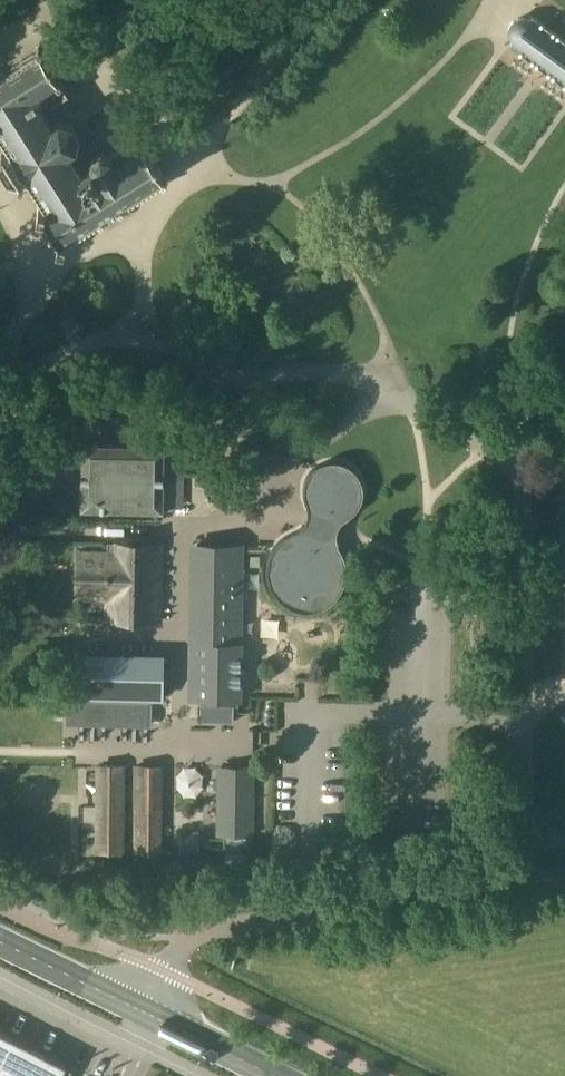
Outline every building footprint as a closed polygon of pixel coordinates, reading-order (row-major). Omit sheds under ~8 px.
[(530,14),(527,18),(522,16),(516,16),(511,19),(508,24),(506,30),(508,36),(511,40),(508,44),(564,86),(564,40),(530,14)] [(36,46),(37,48),(0,70),(0,133),(10,149),(4,153),(4,152),(2,151),(0,152),(0,173),(6,183),(17,186),(19,185),(19,186),(21,185),(23,184),(23,182),(22,181),(28,177),(46,206),(45,207),(38,206),(36,214),(41,215),(38,225),(47,238),(57,240),(56,245),(64,247),(66,239),(100,217),(100,218),(102,219),(104,218),(104,216),(104,214),(119,205),(119,206),(121,207),(123,206),(124,204),(123,202),(162,178),(163,179),(165,179),(167,178),(167,176),(166,174),(164,174),(163,174),(155,163),(156,161),(156,159),(154,159),(153,159),(146,147),(147,147),(147,144),(146,143),(144,142),(142,144),(142,146),(116,163),(110,154),(100,152),(92,157),(91,163),(90,164),(90,165),(90,166),(83,170),(70,152),(76,147),(79,134),(71,122),(57,119),(51,123),(43,109),(69,93),(61,81),(62,79),(61,77),(59,76),(58,76),(50,64),(51,64),(51,62),(51,61),(49,60),(48,61),(40,49),(41,47),(41,45),(39,44),(37,44),(36,46)] [(162,506),(163,452),(163,446),(82,444),(81,509),(162,510),(162,506)] [(183,507),(184,453),(163,452),(162,506),(183,507)] [(304,523),(299,530),(295,531),(287,536),(279,541),(273,549),(269,558),(266,569),(267,579),(272,589),(278,597),(284,602),(293,607),(303,608),(312,608),(321,605),(328,601),(335,595),(340,588),(343,579),(345,569),(344,559),(341,551),(336,543),(334,534),(336,526),(340,520),(345,516),(351,513),(358,507),(362,497),(364,487),(360,477),(355,470),(348,464),(339,461),(328,461),(319,464),(313,469),(308,475),(305,483),(305,492),(307,501),(309,509),(309,516),(307,518),(304,523)] [(80,549),(79,598),(100,598),(107,599),(106,618),(106,620),(161,621),(162,543),(108,541),(108,550),(80,549)] [(189,640),(188,698),(204,699),(204,704),(201,704),(201,719),(201,722),(234,722),(234,705),(232,705),(232,699),(240,699),(243,543),(192,542),(190,640),(189,640)] [(68,676),(67,722),(149,724),(150,697),(161,698),(161,659),(87,658),(86,677),(68,676)] [(122,850),(123,765),(101,765),(100,850),(122,850)] [(159,851),(160,766),(137,765),(136,851),(159,851)] [(253,766),(220,766),(220,833),(252,833),(253,766)] [(66,1064),(0,1031),(0,1075),(60,1075),(66,1064)]
